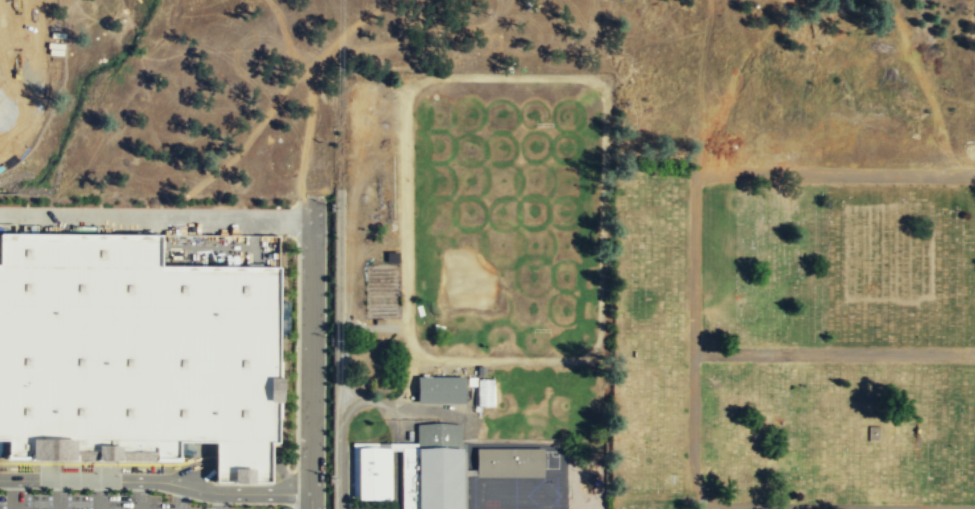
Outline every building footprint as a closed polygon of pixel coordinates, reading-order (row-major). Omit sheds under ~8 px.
[(4,439),(0,439),(0,231),(158,232),(157,264),(277,265),(276,442),(268,442),(268,481),(212,481),(213,441),(176,441),(176,460),(4,458),(4,439)] [(463,402),(464,389),(463,376),(415,376),(416,389),(415,402),(463,402)] [(493,407),(494,379),(476,379),(476,407),(493,407)] [(460,448),(458,448),(459,424),(438,422),(415,424),(415,447),(416,448),(416,508),(460,508),(460,448)] [(388,499),(388,448),(371,446),(356,447),(356,499),(388,499)] [(541,476),(542,448),(475,448),(475,459),(474,476),(541,476)]
